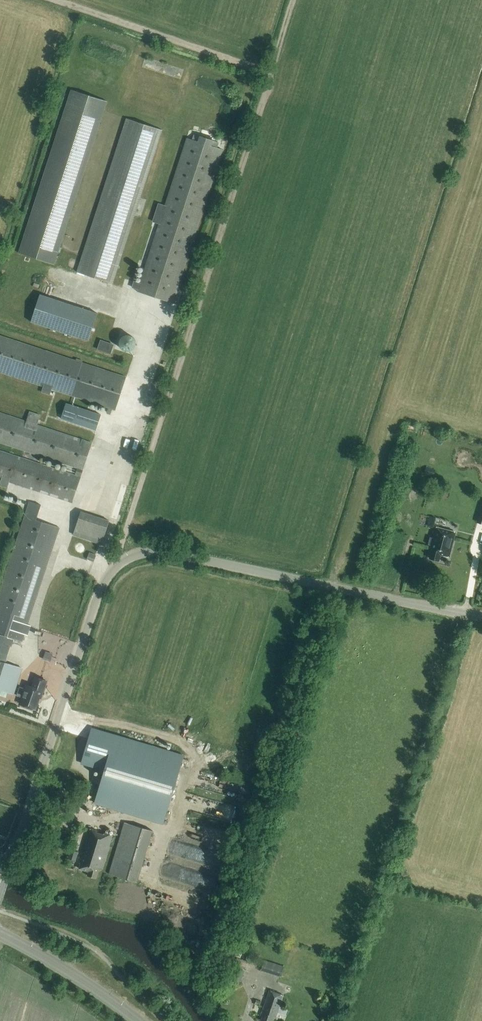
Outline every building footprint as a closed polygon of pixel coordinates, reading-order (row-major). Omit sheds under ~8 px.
[(107,101),(71,89),(19,253),(55,264),(107,101)] [(113,282),(162,130),(127,118),(77,271),(113,282)] [(211,145),(213,140),(200,136),(198,141),(187,138),(165,205),(159,203),(153,221),(159,223),(140,283),(134,281),(132,287),(138,289),(137,291),(173,303),(222,149),(211,145)] [(88,340),(97,313),(40,294),(31,322),(88,340)] [(127,351),(130,351),(133,349),(135,346),(136,343),(135,340),(134,337),(131,335),(128,334),(125,335),(122,336),(120,339),(119,342),(119,345),(121,348),(124,350),(127,351)] [(126,376),(0,335),(0,372),(43,386),(41,392),(50,395),(52,389),(108,407),(106,412),(110,414),(112,409),(115,410),(126,376)] [(110,353),(113,344),(101,340),(98,349),(110,353)] [(101,414),(67,403),(62,419),(96,430),(101,414)] [(0,412),(0,442),(77,468),(75,475),(0,450),(0,479),(1,479),(0,483),(0,485),(7,487),(9,482),(72,502),(92,443),(37,425),(40,415),(29,411),(26,421),(0,412)] [(425,467),(424,472),(433,475),(435,470),(425,467)] [(25,506),(28,498),(5,491),(2,499),(25,506)] [(59,527),(36,520),(41,505),(29,501),(0,590),(0,689),(14,694),(23,668),(5,662),(13,638),(22,641),(59,527)] [(101,544),(106,530),(109,521),(81,511),(73,534),(101,544)] [(439,560),(441,554),(443,555),(443,553),(447,554),(446,556),(449,556),(455,532),(435,527),(430,548),(432,548),(429,558),(439,560)] [(42,698),(48,680),(35,676),(32,685),(26,683),(19,703),(36,709),(40,697),(42,698)] [(127,738),(117,774),(104,770),(92,809),(104,813),(106,805),(164,822),(173,791),(120,775),(122,768),(155,777),(164,749),(127,738)] [(137,881),(152,830),(124,822),(109,873),(137,881)] [(224,846),(228,833),(206,827),(202,840),(210,841),(209,844),(219,847),(220,845),(224,846)] [(113,835),(88,828),(81,851),(82,851),(79,861),(81,862),(79,868),(88,871),(87,875),(96,878),(99,867),(102,868),(113,835)] [(76,846),(79,838),(73,836),(70,844),(76,846)] [(70,857),(77,860),(80,851),(73,849),(70,857)] [(267,958),(263,969),(282,976),(286,965),(267,958)] [(235,965),(231,977),(241,981),(245,969),(235,965)] [(283,995),(270,990),(261,1016),(263,1017),(262,1020),(272,1020),(273,1016),(276,1017),(283,995)]
